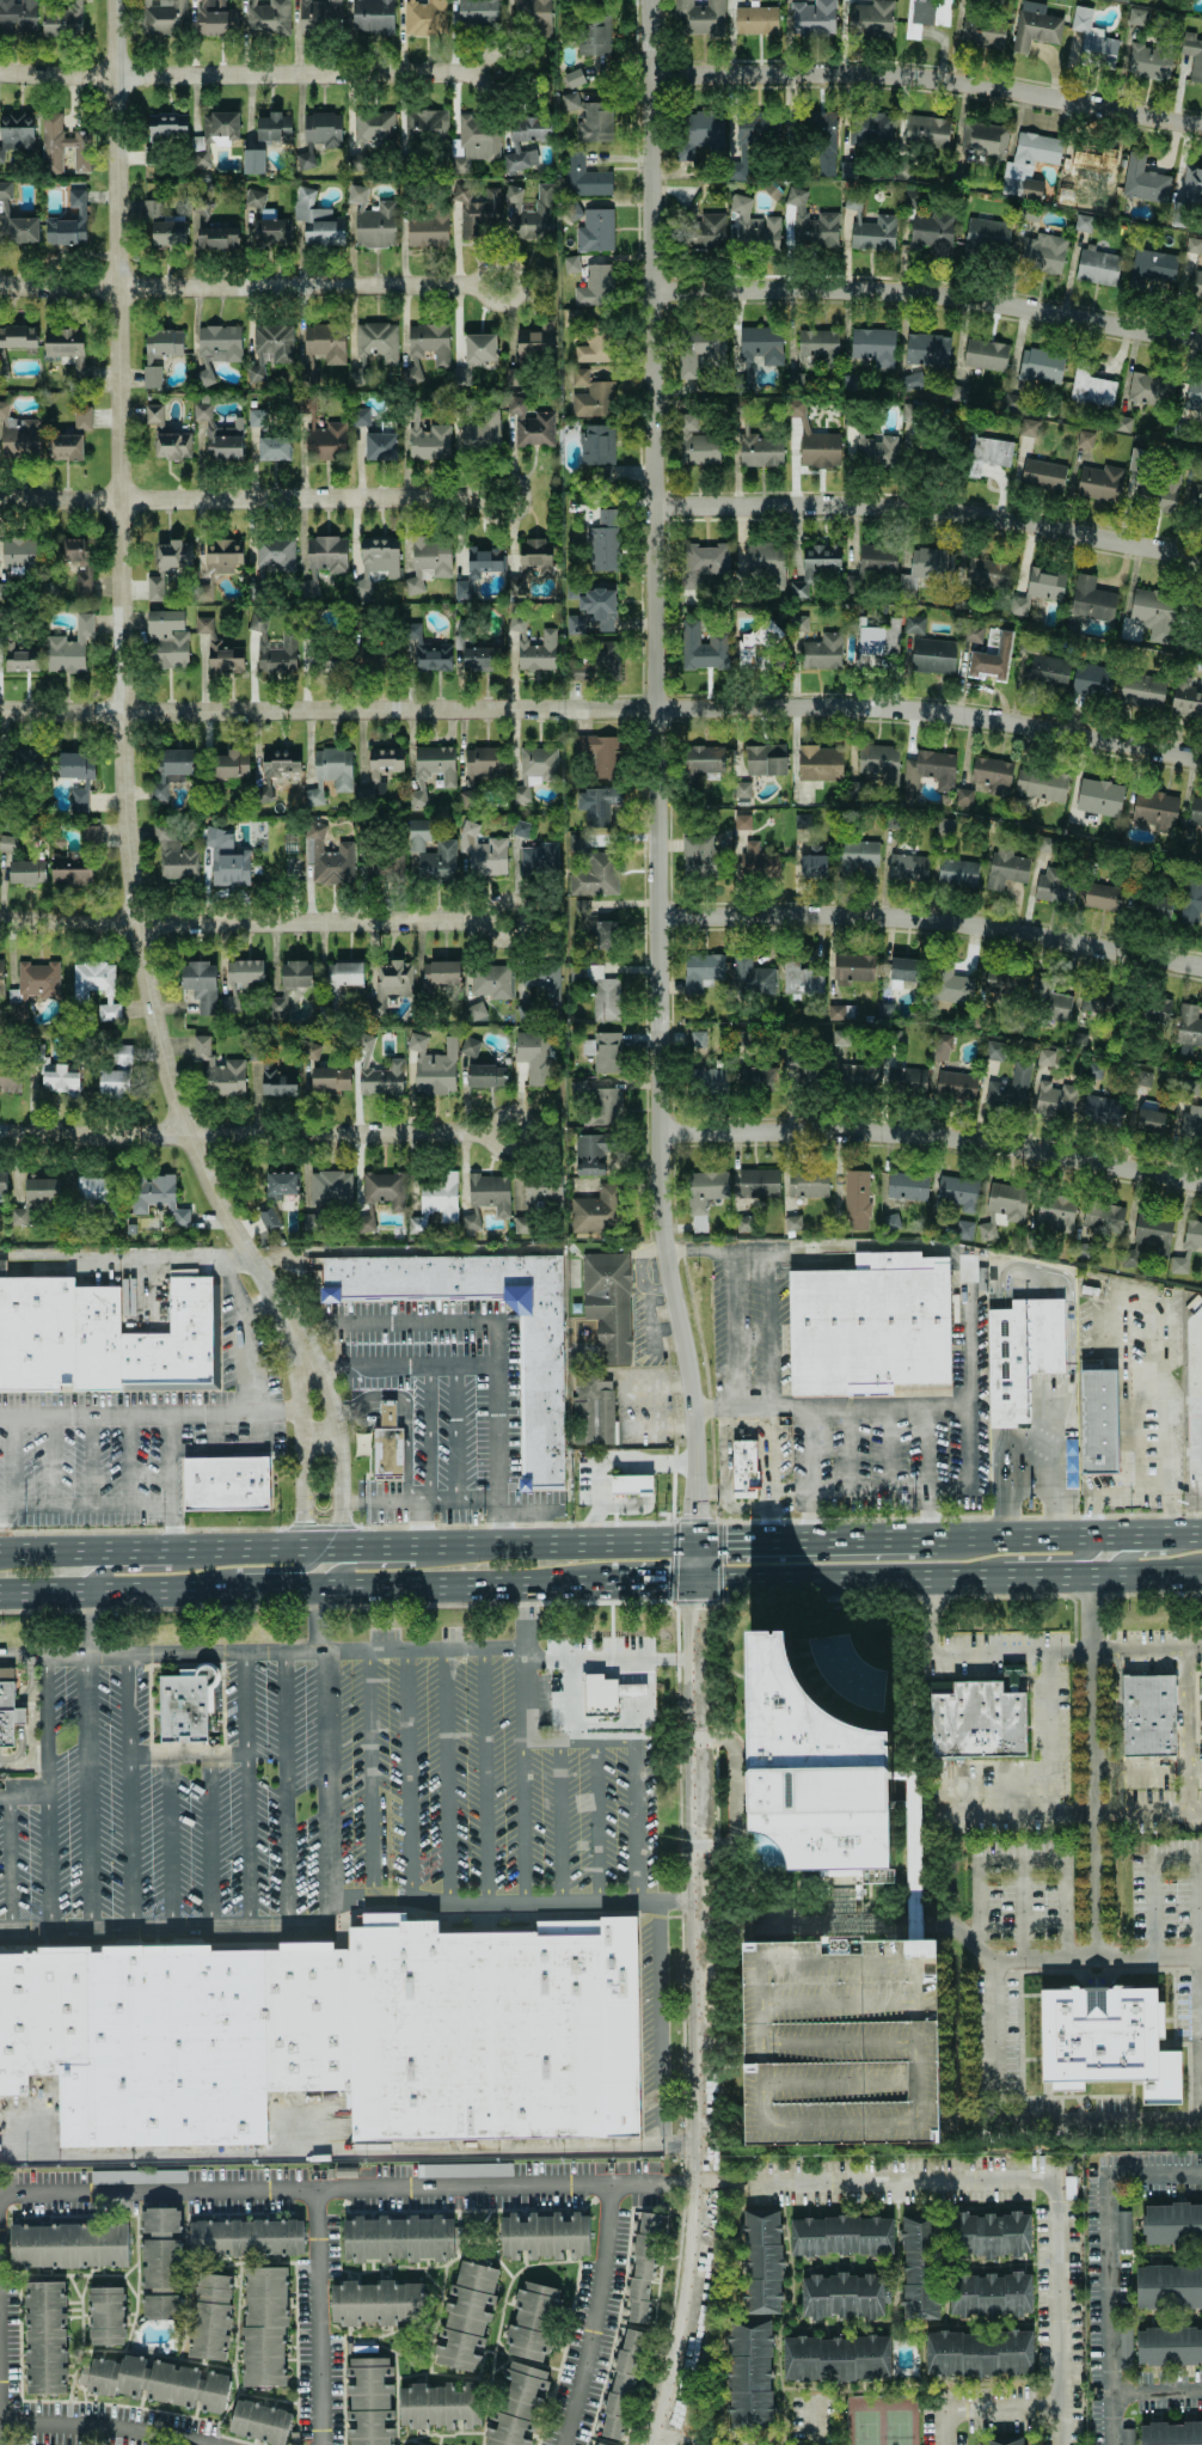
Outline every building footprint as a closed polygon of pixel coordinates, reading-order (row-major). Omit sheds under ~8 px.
[(36,0),(0,0),(0,33),(14,33),(14,31),(36,31),(36,0)] [(82,36),(81,0),(69,0),(69,6),(41,6),(42,36),(82,36)] [(170,1),(150,1),(150,0),(141,0),(142,34),(186,34),(185,0),(170,0),(170,1)] [(224,9),(224,0),(198,0),(198,35),(237,35),(236,9),(224,9)] [(268,5),(246,5),(246,35),(290,34),(289,0),(268,0),(268,5)] [(300,1),(301,32),(342,30),(341,0),(322,0),(300,1)] [(353,33),(393,33),(393,0),(353,0),(353,33)] [(424,3),(404,2),(403,34),(445,35),(446,0),(424,0),(424,3)] [(457,24),(497,24),(497,0),(457,0),(457,24)] [(551,0),(513,0),(513,22),(533,23),(533,36),(551,36),(551,0)] [(723,0),(705,0),(705,6),(692,6),(692,0),(673,0),(673,17),(688,18),(688,36),(723,36),(723,0)] [(791,35),(834,35),(835,0),(813,0),(813,3),(791,3),(791,35)] [(892,38),(893,0),(871,0),(870,6),(849,5),(848,37),(892,38)] [(936,1),(914,0),(907,0),(905,39),(919,40),(920,25),(949,26),(950,0),(936,0),(936,1)] [(1058,45),(1063,18),(1044,14),(1045,5),(1021,0),(1011,51),(1027,54),(1030,40),(1058,45)] [(1119,39),(1102,36),(1103,29),(1089,26),(1093,9),(1074,5),(1069,29),(1083,32),(1077,64),(1113,70),(1119,39)] [(735,7),(736,35),(778,34),(777,6),(735,7)] [(1145,11),(1130,8),(1128,23),(1143,25),(1145,11)] [(576,55),(609,56),(610,16),(593,16),(592,24),(583,24),(583,42),(577,42),(576,55)] [(1002,50),(1006,22),(963,16),(959,44),(1002,50)] [(1195,39),(1195,33),(1182,31),(1179,54),(1192,55),(1189,82),(1201,84),(1201,40),(1195,39)] [(1125,72),(1167,82),(1174,53),(1131,43),(1125,72)] [(584,83),(580,68),(564,73),(568,87),(584,83)] [(578,103),(578,93),(562,93),(563,111),(580,110),(581,121),(575,121),(576,142),(611,142),(610,102),(578,103)] [(447,110),(404,109),(404,140),(447,141),(447,110)] [(354,142),(394,141),(394,110),(353,111),(354,142)] [(724,112),(683,111),(682,160),(693,160),(694,146),(709,146),(709,160),(723,160),(724,112)] [(834,111),(804,112),(805,140),(817,140),(817,172),(835,172),(834,111)] [(341,148),(340,112),(303,113),(304,143),(322,142),(322,148),(341,148)] [(780,140),(778,112),(735,115),(737,142),(780,140)] [(187,137),(186,113),(147,114),(148,137),(187,137)] [(256,140),(290,140),(290,113),(256,113),(256,140)] [(3,162),(2,149),(33,149),(33,114),(5,115),(5,126),(0,126),(0,146),(0,147),(0,162),(3,162)] [(89,172),(89,130),(72,130),(72,138),(62,138),(62,114),(41,114),(41,174),(62,174),(62,148),(73,148),(73,172),(89,172)] [(893,114),(855,114),(854,139),(893,140),(893,114)] [(518,144),(553,137),(549,115),(524,120),(525,123),(507,126),(512,153),(502,155),(505,171),(538,165),(535,149),(519,152),(518,144)] [(904,142),(947,146),(949,119),(907,115),(904,142)] [(458,116),(458,140),(450,140),(450,173),(469,173),(469,159),(498,159),(498,116),(458,116)] [(958,149),(1003,158),(1009,129),(965,120),(958,149)] [(1000,195),(1041,201),(1044,181),(1031,179),(1033,161),(1059,165),(1063,138),(1017,131),(1013,162),(1005,161),(1000,195)] [(142,163),(155,164),(155,148),(143,147),(142,163)] [(264,149),(243,150),(243,174),(264,174),(264,149)] [(584,172),(583,151),(564,151),(566,196),(611,194),(611,171),(584,172)] [(1122,197),(1167,201),(1170,174),(1143,172),(1145,154),(1126,152),(1122,197)] [(303,155),(303,167),(317,167),(317,155),(303,155)] [(839,162),(840,177),(855,177),(854,161),(839,162)] [(727,179),(746,179),(746,162),(727,162),(727,179)] [(909,180),(911,166),(894,164),(893,178),(909,180)] [(1183,169),(1182,204),(1201,205),(1201,169),(1183,169)] [(0,182),(0,198),(11,198),(10,182),(0,182)] [(513,239),(552,238),(552,183),(535,183),(536,212),(521,212),(521,186),(504,186),(504,202),(513,202),(513,239)] [(498,188),(485,188),(485,202),(470,202),(469,184),(457,184),(458,238),(483,237),(482,226),(499,226),(498,188)] [(85,245),(85,185),(69,185),(69,208),(74,208),(74,222),(46,222),(46,245),(85,245)] [(396,247),(396,200),(376,200),(376,210),(365,210),(365,186),(348,186),(348,202),(356,202),(355,247),(396,247)] [(294,221),(303,220),(303,246),(344,245),(343,217),(331,217),(331,208),(313,208),(313,187),(294,187),(294,221)] [(795,247),(838,246),(837,214),(806,215),(805,188),(786,188),(787,205),(793,205),(795,247)] [(263,208),(265,192),(247,189),(244,205),(263,208)] [(779,218),(750,218),(750,195),(729,195),(728,213),(738,213),(738,247),(779,248),(779,218)] [(159,200),(143,200),(143,217),(159,217),(159,200)] [(850,249),(894,250),(896,215),(875,214),(875,223),(860,222),(860,204),(852,203),(850,249)] [(1038,206),(1020,205),(1019,218),(1038,219),(1038,206)] [(613,251),(613,209),(583,209),(583,227),(576,227),(576,251),(613,251)] [(253,219),(253,246),(290,245),(290,219),(272,219),(272,210),(261,210),(261,219),(253,219)] [(913,214),(909,245),(930,248),(929,254),(950,257),(956,214),(931,211),(930,217),(913,214)] [(407,246),(447,247),(448,213),(407,212),(407,246)] [(725,213),(700,213),(700,221),(688,221),(688,245),(724,245),(725,213)] [(1090,233),(1093,217),(1076,213),(1073,229),(1090,233)] [(38,218),(8,218),(8,242),(38,242),(38,218)] [(1009,249),(1010,221),(966,219),(965,247),(1009,249)] [(186,244),(185,221),(151,222),(151,245),(186,244)] [(197,249),(235,249),(235,227),(197,228),(197,249)] [(1023,236),(1017,267),(1060,275),(1067,238),(1036,232),(1034,238),(1023,236)] [(1199,255),(1201,243),(1201,239),(1187,237),(1184,251),(1199,255)] [(1115,286),(1121,256),(1081,248),(1075,278),(1115,286)] [(1178,259),(1134,250),(1129,276),(1173,285),(1178,259)] [(562,257),(565,274),(579,271),(577,255),(562,257)] [(586,264),(585,287),(574,287),(573,305),(612,306),(613,264),(586,264)] [(1193,270),(1188,295),(1201,298),(1201,272),(1193,270)] [(516,330),(516,355),(553,356),(553,322),(540,322),(540,331),(516,330)] [(397,364),(397,323),(356,323),(355,355),(382,355),(382,364),(397,364)] [(303,325),(304,355),(324,354),(324,365),(344,364),(343,324),(303,325)] [(448,324),(406,324),(407,355),(432,354),(433,368),(449,367),(448,324)] [(37,347),(37,326),(0,325),(0,347),(37,347)] [(251,326),(252,366),(246,366),(246,382),(264,381),(264,363),(293,362),(292,325),(251,326)] [(241,326),(198,326),(198,358),(203,358),(203,372),(196,372),(196,385),(211,385),(211,361),(241,361),(241,326)] [(83,356),(82,327),(44,329),(45,357),(83,356)] [(782,365),(783,327),(739,327),(739,360),(762,360),(762,365),(782,365)] [(895,329),(851,328),(850,358),(873,358),(873,368),(894,368),(895,329)] [(145,356),(182,357),(183,330),(145,329),(145,356)] [(725,329),(678,330),(679,379),(696,379),(696,354),(705,354),(705,367),(725,367),(725,329)] [(839,331),(798,330),(797,357),(821,357),(821,368),(838,368),(839,331)] [(464,334),(465,362),(496,362),(495,333),(464,334)] [(949,335),(906,334),(905,365),(949,366),(949,335)] [(574,361),(608,362),(609,337),(587,336),(587,346),(574,346),(574,361)] [(962,365),(1004,372),(1009,344),(967,338),(962,365)] [(1059,385),(1065,356),(1023,347),(1017,377),(1059,385)] [(85,356),(71,357),(72,381),(86,380),(85,356)] [(161,387),(161,366),(142,366),(143,388),(161,387)] [(422,382),(420,366),(401,369),(403,384),(422,382)] [(470,386),(470,366),(453,366),(452,385),(470,386)] [(1091,369),(1073,367),(1069,401),(1112,406),(1115,380),(1090,377),(1091,369)] [(613,415),(613,381),(588,382),(588,368),(571,369),(571,386),(587,386),(588,393),(571,393),(571,416),(613,415)] [(505,385),(521,385),(521,369),(506,369),(505,385)] [(897,378),(900,391),(924,384),(921,372),(897,378)] [(786,388),(802,388),(802,373),(786,373),(786,388)] [(1127,400),(1167,404),(1169,377),(1130,373),(1127,400)] [(842,390),(857,390),(858,375),(842,374),(842,390)] [(1185,407),(1201,409),(1201,379),(1188,377),(1185,407)] [(949,400),(966,401),(967,387),(951,385),(949,400)] [(554,412),(534,412),(533,418),(524,418),(525,393),(508,393),(508,414),(515,414),(514,445),(554,446),(554,412)] [(313,414),(314,398),(298,398),(297,413),(313,414)] [(40,457),(40,419),(8,419),(8,401),(0,401),(0,419),(1,419),(1,457),(40,457)] [(211,404),(193,403),(193,419),(210,419),(211,404)] [(163,404),(145,404),(144,423),(155,423),(155,432),(163,432),(163,404)] [(73,430),(90,430),(90,407),(74,407),(73,430)] [(350,427),(369,427),(368,408),(350,409),(350,427)] [(498,409),(485,410),(486,422),(471,423),(471,413),(459,414),(461,449),(500,448),(498,409)] [(264,410),(248,410),(248,427),(264,427),(264,410)] [(697,414),(679,414),(679,464),(719,464),(719,434),(697,434),(697,414)] [(738,466),(782,466),(782,436),(747,436),(747,414),(743,414),(743,433),(738,433),(738,466)] [(1112,429),(1129,432),(1131,418),(1114,415),(1112,429)] [(241,459),(242,417),(233,417),(233,428),(208,427),(208,459),(241,459)] [(1038,421),(1021,418),(1018,435),(1035,438),(1038,421)] [(345,422),(324,422),(325,429),(304,429),(305,459),(346,458),(345,422)] [(409,459),(450,458),(449,424),(429,425),(429,431),(417,431),(416,426),(408,426),(409,459)] [(581,453),(581,464),(614,464),(613,424),(585,425),(585,453),(581,453)] [(1093,432),(1077,430),(1076,446),(1092,448),(1093,432)] [(190,433),(155,433),(155,457),(167,457),(167,460),(190,459),(190,433)] [(396,460),(396,433),(365,433),(365,460),(396,460)] [(82,435),(48,434),(48,460),(82,460),(82,435)] [(897,435),(881,435),(881,440),(857,439),(856,462),(896,463),(897,435)] [(1012,442),(969,435),(963,476),(979,478),(982,463),(1009,467),(1012,442)] [(289,460),(289,437),(259,438),(259,460),(289,460)] [(1128,470),(1141,472),(1138,495),(1144,496),(1151,450),(1131,448),(1128,470)] [(1066,464),(1023,459),(1020,486),(1063,490),(1066,464)] [(1076,496),(1119,501),(1123,467),(1102,465),(1102,468),(1079,466),(1076,496)] [(1150,509),(1174,512),(1178,482),(1154,479),(1150,509)] [(1190,484),(1189,513),(1201,513),(1201,484),(1190,484)] [(588,571),(619,571),(619,527),(615,527),(615,509),(598,509),(598,527),(588,527),(588,571)] [(307,536),(306,570),(346,571),(346,537),(307,536)] [(3,566),(10,566),(10,573),(22,573),(22,569),(40,569),(40,537),(2,538),(3,566)] [(398,537),(361,537),(361,580),(352,580),(352,598),(369,598),(369,571),(386,571),(386,579),(398,579),(398,537)] [(92,593),(90,538),(57,539),(58,562),(69,561),(70,594),(92,593)] [(241,539),(205,540),(206,573),(230,572),(230,565),(242,565),(241,539)] [(294,572),(294,539),(256,539),(255,564),(275,564),(275,572),(294,572)] [(451,577),(451,539),(412,539),(412,578),(404,578),(404,593),(421,593),(421,569),(432,569),(432,577),(451,577)] [(538,575),(552,575),(551,539),(525,539),(525,555),(518,556),(518,581),(529,581),(529,566),(538,566),(538,575)] [(146,601),(164,601),(164,568),(191,568),(191,540),(168,540),(168,544),(156,544),(156,576),(146,576),(146,601)] [(726,574),(727,543),(715,542),(715,546),(684,545),(684,573),(726,574)] [(747,544),(746,575),(768,575),(768,589),(783,589),(784,544),(747,544)] [(896,574),(897,546),(859,545),(858,573),(896,574)] [(840,547),(803,546),(803,571),(840,572),(840,547)] [(503,569),(502,547),(464,548),(464,580),(479,580),(479,569),(503,569)] [(898,587),(915,588),(915,578),(952,580),(953,550),(910,548),(909,574),(898,574),(898,587)] [(1004,589),(1009,564),(969,556),(964,582),(1004,589)] [(1006,613),(1026,616),(1029,596),(1061,601),(1066,573),(1030,567),(1025,597),(1009,595),(1006,613)] [(300,596),(316,596),(317,570),(309,569),(309,581),(301,581),(300,596)] [(1069,616),(1113,621),(1116,592),(1094,589),(1095,576),(1074,573),(1069,616)] [(454,581),(454,598),(471,599),(472,582),(454,581)] [(249,583),(250,598),(260,598),(260,582),(249,583)] [(806,597),(806,583),(790,582),(789,596),(806,597)] [(213,600),(212,584),(195,585),(195,601),(213,600)] [(577,596),(577,612),(596,611),(596,631),(615,630),(614,586),(585,587),(585,595),(577,596)] [(1129,623),(1149,625),(1148,642),(1169,644),(1174,593),(1132,589),(1129,623)] [(187,667),(186,610),(147,611),(148,668),(187,667)] [(45,635),(46,672),(85,671),(84,637),(93,637),(93,613),(75,613),(76,641),(64,641),(64,635),(45,635)] [(555,670),(555,628),(541,628),(541,645),(526,645),(526,614),(508,614),(508,630),(518,630),(518,670),(555,670)] [(567,634),(584,634),(584,615),(566,615),(567,634)] [(924,634),(925,616),(904,615),(904,633),(924,634)] [(195,634),(212,634),(212,617),(195,616),(195,634)] [(250,630),(265,630),(266,616),(251,616),(250,630)] [(807,616),(790,616),(790,630),(806,631),(807,616)] [(858,627),(858,654),(898,655),(899,618),(889,617),(888,628),(858,627)] [(680,619),(681,669),(728,669),(728,632),(708,633),(708,643),(699,644),(698,619),(680,619)] [(739,668),(753,668),(753,653),(778,653),(777,621),(758,622),(758,633),(738,633),(739,668)] [(451,671),(451,644),(420,644),(421,624),(410,624),(409,670),(451,671)] [(966,676),(979,678),(979,673),(993,674),(992,680),(1005,682),(1011,631),(988,628),(985,652),(970,651),(966,676)] [(256,672),(294,673),(296,630),(281,630),(281,649),(265,649),(266,631),(258,631),(256,672)] [(842,632),(820,632),(820,642),(801,641),(801,668),(841,669),(842,632)] [(1039,637),(1021,634),(1018,651),(1037,654),(1039,637)] [(955,640),(911,639),(911,672),(955,673),(955,640)] [(362,667),(385,666),(384,643),(360,644),(362,667)] [(345,673),(346,651),(321,650),(321,648),(305,647),(304,671),(345,673)] [(500,670),(499,648),(462,648),(462,671),(500,670)] [(13,670),(39,671),(39,651),(13,650),(13,670)] [(243,671),(243,650),(208,650),(208,672),(243,671)] [(12,671),(12,653),(4,653),(4,671),(12,671)] [(1066,688),(1069,659),(1031,654),(1027,683),(1066,688)] [(1069,693),(1107,702),(1115,669),(1077,660),(1069,693)] [(1162,708),(1166,678),(1121,672),(1117,703),(1162,708)] [(1176,679),(1168,712),(1201,719),(1201,690),(1189,687),(1190,682),(1176,679)] [(593,753),(593,778),(618,777),(617,735),(574,736),(574,754),(593,753)] [(746,776),(786,775),(785,745),(745,746),(746,776)] [(881,774),(880,788),(897,788),(899,746),(858,745),(858,773),(881,774)] [(454,746),(413,747),(414,779),(428,778),(428,773),(441,773),(441,788),(455,788),(454,746)] [(724,773),(725,747),(684,746),(682,784),(698,785),(699,772),(724,773)] [(797,747),(798,781),(842,780),(841,746),(797,747)] [(464,748),(465,777),(505,776),(505,747),(464,748)] [(556,784),(557,748),(520,747),(519,783),(556,784)] [(42,749),(12,748),(12,776),(41,777),(42,749)] [(403,772),(403,748),(369,748),(368,788),(356,788),(356,801),(374,801),(374,794),(385,794),(385,772),(403,772)] [(193,749),(162,750),(163,782),(149,782),(150,800),(167,799),(167,782),(184,781),(183,775),(194,774),(193,749)] [(262,773),(300,772),(299,749),(261,751),(262,773)] [(351,749),(314,749),(314,783),(333,783),(333,792),(352,792),(351,749)] [(213,755),(214,780),(248,779),(247,750),(226,751),(226,755),(213,755)] [(956,754),(916,750),(915,759),(904,758),(900,796),(917,798),(920,775),(936,776),(935,790),(953,792),(956,754)] [(88,813),(88,779),(94,779),(95,753),(59,753),(58,778),(82,778),(82,788),(70,788),(70,812),(88,813)] [(1014,764),(974,755),(969,781),(989,785),(988,793),(1007,797),(1014,764)] [(1014,793),(1064,801),(1068,775),(1018,767),(1014,793)] [(1075,811),(1119,817),(1124,784),(1079,778),(1075,811)] [(750,782),(735,782),(734,799),(749,799),(750,782)] [(846,793),(861,794),(862,782),(846,782),(846,793)] [(527,785),(510,787),(513,804),(530,801),(527,785)] [(322,788),(306,789),(306,805),(323,804),(322,788)] [(576,809),(584,809),(584,825),(608,825),(608,804),(620,803),(620,788),(576,789),(576,809)] [(971,806),(971,789),(956,788),(956,805),(971,806)] [(427,806),(425,789),(408,792),(410,809),(427,806)] [(1174,829),(1179,796),(1135,789),(1130,822),(1174,829)] [(1201,825),(1201,801),(1192,799),(1188,822),(1201,825)] [(795,827),(807,827),(807,814),(794,814),(795,827)] [(750,815),(734,815),(734,830),(750,830),(750,815)] [(952,833),(953,819),(938,817),(936,832),(952,833)] [(455,839),(435,839),(435,853),(423,853),(423,841),(429,841),(429,820),(408,820),(408,852),(416,852),(416,876),(454,877),(455,839)] [(527,838),(531,823),(514,820),(511,835),(527,838)] [(506,875),(507,837),(485,837),(485,843),(476,843),(477,822),(460,821),(460,851),(468,852),(468,874),(506,875)] [(353,882),(352,841),(337,841),(337,853),(323,853),(322,823),(305,824),(306,864),(311,864),(312,883),(353,882)] [(160,879),(197,878),(196,848),(178,849),(178,824),(152,824),(153,841),(159,840),(160,879)] [(99,826),(81,825),(81,852),(99,852),(99,826)] [(249,886),(249,849),(232,849),(232,832),(203,831),(203,846),(211,846),(211,885),(249,886)] [(568,850),(583,850),(583,833),(568,834),(568,850)] [(15,852),(17,837),(0,835),(0,851),(15,852)] [(682,835),(682,877),(726,877),(727,841),(713,841),(713,836),(682,835)] [(1054,851),(1054,837),(1040,837),(1040,851),(1054,851)] [(779,852),(758,852),(758,841),(744,840),(744,852),(740,852),(740,877),(779,877),(779,852)] [(878,841),(840,840),(839,874),(855,874),(855,866),(878,867),(878,841)] [(519,847),(519,876),(558,874),(557,842),(539,843),(539,846),(519,847)] [(1026,883),(1029,858),(1011,855),(1012,846),(992,844),(987,889),(1002,891),(1003,880),(1026,883)] [(569,895),(617,894),(616,852),(587,852),(588,870),(568,871),(569,895)] [(888,879),(927,880),(928,856),(889,854),(888,879)] [(800,855),(799,878),(825,878),(826,855),(800,855)] [(51,885),(92,884),(91,856),(51,856),(51,885)] [(402,857),(367,856),(366,879),(401,880),(402,857)] [(979,863),(940,857),(936,881),(975,888),(979,863)] [(9,861),(9,883),(23,883),(22,886),(35,887),(36,882),(45,882),(45,861),(9,861)] [(1071,904),(1075,872),(1040,868),(1036,900),(1071,904)] [(1183,877),(1178,922),(1196,924),(1198,913),(1201,914),(1201,879),(1183,877)] [(1083,908),(1122,910),(1123,886),(1084,884),(1083,908)] [(587,900),(574,900),(575,915),(587,915),(587,900)] [(617,922),(596,921),(595,949),(616,949),(617,922)] [(774,994),(774,968),(751,967),(752,953),(733,953),(732,993),(774,994)] [(874,955),(834,953),(833,980),(873,981),(874,955)] [(684,954),(683,994),(700,994),(701,987),(712,987),(712,980),(723,980),(724,955),(684,954)] [(901,980),(917,981),(917,958),(890,957),(889,988),(901,989),(901,980)] [(228,961),(228,990),(250,990),(250,982),(264,982),(263,960),(228,961)] [(384,995),(411,996),(413,961),(390,960),(389,966),(377,966),(375,1001),(368,1000),(367,1016),(383,1017),(384,995)] [(823,993),(822,970),(798,971),(798,960),(782,961),(783,994),(823,993)] [(281,987),(312,986),(311,961),(280,962),(281,987)] [(363,986),(363,962),(327,961),(326,993),(346,993),(347,986),(363,986)] [(459,961),(423,962),(424,991),(436,990),(436,985),(460,985),(459,961)] [(59,963),(17,962),(17,997),(58,997),(59,963)] [(73,1000),(88,1000),(88,990),(103,990),(104,1003),(98,1003),(98,1020),(120,1020),(120,1004),(114,1004),(113,962),(73,963),(73,1000)] [(198,1015),(216,1015),(215,962),(180,962),(181,989),(191,989),(191,999),(197,999),(198,1015)] [(510,997),(510,966),(471,965),(471,997),(510,997)] [(619,1021),(619,979),(602,979),(602,965),(569,965),(569,981),(592,981),(592,1021),(619,1021)] [(545,1008),(560,1007),(559,966),(522,967),(523,986),(544,986),(545,1008)] [(1025,969),(986,969),(986,993),(1025,993),(1025,969)] [(936,1000),(969,999),(968,976),(935,977),(936,1000)] [(1029,1004),(1040,1007),(1038,1015),(1067,1022),(1073,997),(1050,992),(1053,980),(1035,976),(1029,1004)] [(7,989),(8,1019),(27,1018),(26,996),(17,996),(17,989),(7,989)] [(220,998),(222,1013),(239,1011),(237,995),(220,998)] [(1086,1000),(1090,1010),(1105,1005),(1101,995),(1086,1000)] [(286,997),(268,998),(270,1020),(287,1019),(286,997)] [(1201,1047),(1201,1019),(1197,1018),(1199,1006),(1178,1002),(1170,1041),(1201,1047)] [(468,1021),(485,1020),(485,1003),(467,1004),(468,1021)] [(876,1018),(891,1018),(891,1004),(876,1003),(876,1018)] [(828,1018),(845,1019),(846,1005),(828,1005),(828,1018)] [(333,1006),(318,1006),(318,1024),(332,1024),(333,1006)] [(900,1041),(899,1029),(885,1030),(886,1041),(900,1041)] [(848,1045),(848,1030),(832,1030),(831,1045),(848,1045)] [(705,1048),(706,1031),(690,1031),(689,1047),(705,1048)] [(619,1033),(594,1032),(593,1041),(582,1041),(582,1054),(596,1054),(596,1072),(619,1072),(619,1033)] [(1085,1047),(1086,1033),(1069,1032),(1068,1046),(1085,1047)] [(526,1085),(548,1085),(548,1033),(514,1033),(514,1062),(527,1062),(526,1085)] [(950,1034),(934,1033),(933,1059),(949,1060),(950,1034)] [(402,1093),(402,1058),(387,1058),(388,1069),(370,1069),(370,1034),(353,1034),(353,1053),(357,1053),(357,1093),(402,1093)] [(455,1094),(456,1036),(445,1036),(444,1055),(425,1054),(425,1034),(407,1034),(407,1050),(414,1051),(413,1087),(423,1087),(423,1093),(455,1094)] [(244,1059),(224,1059),(224,1066),(213,1066),(213,1054),(209,1054),(209,1036),(192,1036),(192,1060),(205,1060),(205,1095),(244,1095),(244,1059)] [(458,1053),(476,1057),(480,1041),(462,1036),(458,1053)] [(321,1045),(305,1041),(301,1058),(316,1062),(321,1045)] [(99,1070),(99,1093),(129,1094),(130,1045),(113,1045),(113,1070),(99,1070)] [(984,1059),(1001,1061),(1003,1047),(985,1045),(984,1059)] [(816,1066),(809,1065),(809,1057),(796,1056),(797,1048),(784,1047),(782,1080),(815,1081),(816,1066)] [(1054,1050),(1038,1049),(1037,1065),(1053,1065),(1054,1050)] [(1031,1063),(1013,1061),(1010,1083),(987,1080),(984,1103),(1024,1109),(1031,1063)] [(42,1092),(79,1093),(79,1068),(68,1068),(68,1064),(42,1063),(42,1092)] [(505,1064),(466,1065),(466,1087),(505,1086),(505,1064)] [(878,1065),(837,1064),(837,1088),(878,1089),(878,1065)] [(350,1091),(349,1067),(310,1067),(311,1091),(350,1091)] [(737,1068),(738,1089),(777,1089),(776,1067),(737,1068)] [(925,1094),(926,1068),(887,1067),(886,1092),(925,1094)] [(19,1068),(0,1069),(0,1091),(20,1090),(19,1068)] [(693,1069),(693,1090),(725,1089),(724,1068),(693,1069)] [(261,1096),(296,1096),(296,1071),(261,1071),(261,1096)] [(935,1097),(975,1100),(976,1074),(937,1071),(935,1097)] [(1199,1078),(1184,1076),(1182,1093),(1197,1095),(1199,1078)] [(621,1088),(586,1088),(586,1081),(570,1081),(570,1099),(585,1099),(584,1124),(620,1125),(621,1088)] [(1060,1086),(1039,1082),(1033,1112),(1071,1119),(1077,1086),(1061,1083),(1060,1086)] [(1080,1121),(1119,1127),(1123,1100),(1084,1094),(1080,1121)] [(1201,1139),(1201,1114),(1201,1113),(1201,1107),(1186,1103),(1179,1134),(1201,1139)] [(1164,1112),(1137,1109),(1135,1130),(1162,1132),(1164,1112)] [(606,1174),(605,1134),(574,1135),(576,1175),(606,1174)] [(788,1198),(828,1197),(827,1168),(787,1169),(788,1198)] [(778,1170),(738,1169),(738,1197),(778,1198),(778,1170)] [(870,1171),(846,1170),(844,1230),(868,1230),(870,1171)] [(310,1205),(351,1204),(351,1171),(309,1171),(310,1205)] [(456,1171),(439,1171),(439,1181),(419,1181),(420,1217),(407,1217),(408,1234),(426,1233),(426,1213),(439,1213),(440,1223),(457,1223),(456,1171)] [(727,1171),(689,1172),(690,1233),(707,1232),(706,1199),(728,1198),(727,1171)] [(298,1173),(267,1172),(266,1199),(281,1199),(281,1193),(297,1193),(298,1173)] [(362,1201),(389,1202),(389,1211),(404,1212),(405,1173),(363,1172),(362,1201)] [(927,1200),(928,1173),(887,1172),(887,1199),(927,1200)] [(467,1205),(494,1206),(493,1217),(508,1218),(509,1175),(468,1175),(467,1205)] [(960,1204),(959,1211),(974,1214),(979,1180),(939,1175),(935,1200),(960,1204)] [(130,1214),(147,1214),(147,1205),(167,1204),(167,1215),(173,1215),(173,1226),(189,1226),(189,1208),(175,1209),(174,1176),(143,1176),(130,1176),(130,1214)] [(104,1216),(118,1215),(117,1177),(75,1178),(76,1207),(103,1206),(104,1216)] [(59,1178),(25,1178),(24,1208),(10,1208),(10,1224),(34,1224),(34,1201),(58,1202),(59,1178)] [(562,1207),(562,1179),(523,1180),(524,1208),(562,1207)] [(597,1197),(570,1198),(570,1233),(612,1232),(612,1182),(597,1182),(597,1197)] [(1023,1225),(1028,1188),(991,1182),(985,1223),(980,1222),(977,1239),(995,1241),(998,1221),(1023,1225)] [(1073,1230),(1074,1197),(1037,1196),(1036,1229),(1073,1230)] [(1081,1226),(1120,1233),(1125,1207),(1086,1200),(1081,1226)] [(258,1206),(259,1226),(275,1226),(274,1205),(258,1206)] [(481,1231),(482,1207),(468,1206),(467,1216),(462,1215),(461,1230),(481,1231)] [(1168,1258),(1173,1217),(1136,1212),(1131,1250),(1141,1252),(1142,1244),(1155,1245),(1154,1256),(1168,1258)] [(318,1214),(302,1215),(303,1230),(319,1229),(318,1214)] [(358,1233),(375,1229),(372,1215),(355,1218),(358,1233)] [(801,1229),(801,1216),(785,1216),(785,1230),(801,1229)] [(970,1241),(974,1223),(957,1219),(954,1238),(970,1241)] [(1186,1219),(1181,1247),(1201,1251),(1201,1222),(1186,1219)] [(1188,1274),(1189,1250),(1182,1250),(1182,1257),(1170,1256),(1170,1273),(1188,1274)] [(787,1270),(790,1396),(950,1394),(948,1255),(920,1255),(920,1251),(853,1252),(853,1269),(787,1270)] [(583,1320),(595,1319),(596,1348),(601,1348),(601,1366),(631,1365),(628,1253),(581,1254),(583,1320)] [(520,1308),(527,1308),(527,1285),(507,1285),(507,1292),(320,1296),(320,1258),(559,1254),(563,1483),(522,1483),(520,1308)] [(56,1392),(57,1383),(72,1383),(72,1392),(121,1392),(117,1382),(119,1334),(118,1286),(70,1286),(72,1277),(2,1276),(4,1261),(0,1261),(0,1391),(56,1392)] [(210,1276),(216,1285),(215,1388),(121,1392),(117,1382),(119,1334),(167,1332),(166,1275),(210,1276)] [(989,1426),(1030,1426),(1029,1373),(1065,1373),(1064,1299),(1010,1300),(1010,1309),(987,1310),(989,1426)] [(1116,1370),(1101,1370),(1101,1360),(1079,1360),(1081,1474),(1117,1473),(1116,1370)] [(584,1415),(584,1444),(613,1444),(613,1380),(601,1381),(601,1374),(575,1374),(575,1415),(584,1415)] [(395,1400),(379,1400),(380,1426),(396,1426),(395,1400)] [(373,1428),(374,1477),(403,1476),(402,1428),(373,1428)] [(371,1434),(356,1433),(355,1455),(370,1455),(371,1434)] [(1065,1488),(1078,1488),(1077,1438),(1063,1438),(1065,1488)] [(731,1440),(732,1498),(757,1498),(756,1440),(731,1440)] [(180,1459),(266,1456),(268,1510),(182,1512),(180,1459)] [(610,1476),(610,1494),(652,1494),(651,1475),(610,1476)] [(760,1622),(798,1624),(803,1649),(814,1674),(830,1694),(852,1710),(876,1719),(902,1723),(904,1860),(803,1864),(781,1871),(750,1872),(750,1833),(765,1824),(760,1622)] [(881,1666),(854,1669),(850,1634),(813,1638),(821,1708),(885,1701),(881,1666)] [(208,1686),(206,1686),(207,1742),(159,1743),(159,1675),(196,1676),(196,1673),(197,1670),(200,1668),(203,1667),(206,1665),(209,1665),(211,1668),(214,1669),(215,1673),(216,1676),(215,1679),(213,1682),(210,1685),(208,1686)] [(584,1674),(584,1712),(617,1711),(616,1679),(603,1679),(603,1674),(584,1674)] [(1121,1674),(1173,1674),(1176,1756),(1122,1756),(1121,1674)] [(1025,1692),(1002,1692),(1002,1680),(952,1681),(952,1693),(930,1694),(931,1758),(1026,1756),(1025,1692)] [(14,1746),(0,1746),(0,1681),(13,1681),(13,1694),(13,1707),(13,1723),(14,1746)] [(13,1707),(25,1707),(25,1723),(13,1723),(13,1707)] [(906,1956),(936,1955),(935,1939),(921,1939),(920,1772),(905,1772),(906,1956)] [(637,1917),(639,2137),(352,2140),(351,2090),(350,1949),(349,1927),(362,1927),(362,1913),(405,1912),(405,1921),(437,1920),(437,1933),(535,1932),(535,1921),(599,1920),(599,1917),(637,1917)] [(742,1943),(822,1942),(822,1936),(865,1936),(865,1940),(938,1939),(942,2141),(746,2145),(742,1943)] [(286,1942),(278,1950),(262,1950),(264,2092),(351,2090),(350,1949),(335,1950),(325,1942),(286,1942)] [(26,2095),(0,2095),(0,1953),(22,1952),(22,1950),(26,1950),(26,1952),(31,1952),(31,1950),(35,1950),(35,1952),(41,1945),(84,1945),(91,1952),(102,1951),(108,1945),(204,1944),(210,1950),(259,1949),(262,2092),(265,2095),(265,2144),(59,2147),(57,2074),(26,2076),(26,2095)] [(1040,1989),(1041,2082),(1051,2082),(1051,2091),(1083,2090),(1083,2082),(1141,2081),(1142,2104),(1181,2104),(1180,2051),(1157,2051),(1157,2038),(1158,2038),(1158,1988),(1040,1989)] [(509,2175),(509,2163),(417,2165),(417,2177),(509,2175)] [(90,2183),(185,2182),(185,2170),(90,2171),(90,2183)] [(1147,2247),(1201,2246),(1201,2206),(1146,2207),(1147,2247)] [(180,2319),(180,2209),(142,2209),(142,2319),(180,2319)] [(743,2314),(781,2314),(781,2210),(743,2210),(743,2314)] [(660,2214),(638,2211),(625,2321),(647,2324),(660,2214)] [(1117,2248),(1131,2248),(1130,2211),(1116,2211),(1117,2248)] [(500,2258),(520,2258),(520,2250),(527,2250),(527,2260),(567,2260),(588,2254),(588,2214),(570,2214),(570,2221),(562,2221),(562,2212),(557,2212),(536,2217),(535,2212),(526,2212),(526,2221),(519,2221),(519,2212),(500,2218),(500,2258)] [(953,2257),(1030,2256),(1029,2212),(952,2214),(953,2257)] [(418,2261),(418,2259),(452,2260),(453,2217),(433,2217),(343,2216),(342,2259),(353,2259),(353,2260),(418,2261)] [(937,2320),(938,2277),(929,2277),(930,2217),(903,2216),(901,2320),(937,2320)] [(893,2255),(893,2217),(790,2218),(790,2255),(893,2255)] [(189,2221),(190,2257),(303,2256),(303,2220),(189,2221)] [(128,2224),(10,2224),(10,2267),(128,2267),(128,2224)] [(438,2367),(477,2369),(478,2351),(485,2351),(487,2309),(495,2310),(497,2265),(458,2263),(456,2285),(449,2284),(448,2298),(441,2298),(438,2367)] [(285,2267),(243,2267),(244,2328),(241,2328),(241,2386),(286,2386),(285,2267)] [(1141,2311),(1201,2310),(1201,2270),(1140,2272),(1141,2311)] [(186,2358),(227,2361),(233,2276),(192,2273),(186,2358)] [(1031,2316),(1030,2273),(949,2275),(950,2318),(1031,2316)] [(801,2319),(883,2317),(883,2296),(887,2296),(886,2274),(799,2276),(801,2319)] [(66,2394),(65,2281),(25,2282),(25,2394),(66,2394)] [(423,2325),(423,2281),(359,2283),(359,2281),(330,2282),(331,2326),(360,2325),(360,2321),(376,2321),(376,2326),(423,2325)] [(561,2289),(523,2281),(521,2291),(519,2290),(510,2327),(509,2326),(503,2353),(541,2362),(544,2353),(547,2353),(561,2289)] [(124,2288),(89,2287),(88,2344),(123,2345),(124,2288)] [(730,2430),(773,2428),(769,2320),(725,2322),(730,2430)] [(620,2440),(644,2332),(623,2327),(599,2436),(620,2440)] [(1136,2329),(1137,2365),(1201,2364),(1201,2327),(1136,2329)] [(1033,2332),(925,2331),(925,2375),(1032,2376),(1033,2332)] [(782,2381),(891,2379),(890,2336),(782,2338),(782,2381)] [(230,2375),(203,2370),(123,2354),(121,2362),(92,2357),(89,2375),(84,2374),(82,2389),(114,2396),(115,2392),(141,2397),(141,2398),(196,2409),(196,2410),(223,2414),(230,2375)] [(529,2436),(530,2436),(536,2388),(546,2390),(549,2369),(506,2363),(503,2381),(501,2380),(495,2428),(485,2427),(483,2444),(527,2444),(529,2436)] [(482,2384),(399,2384),(399,2428),(458,2429),(458,2428),(482,2428),(482,2384)] [(236,2399),(228,2433),(277,2444),(284,2444),(292,2412),(236,2399)] [(1140,2422),(1140,2444),(1201,2444),(1201,2422),(1140,2422)] [(1133,2429),(1121,2429),(1121,2444),(1133,2444),(1133,2429)]
